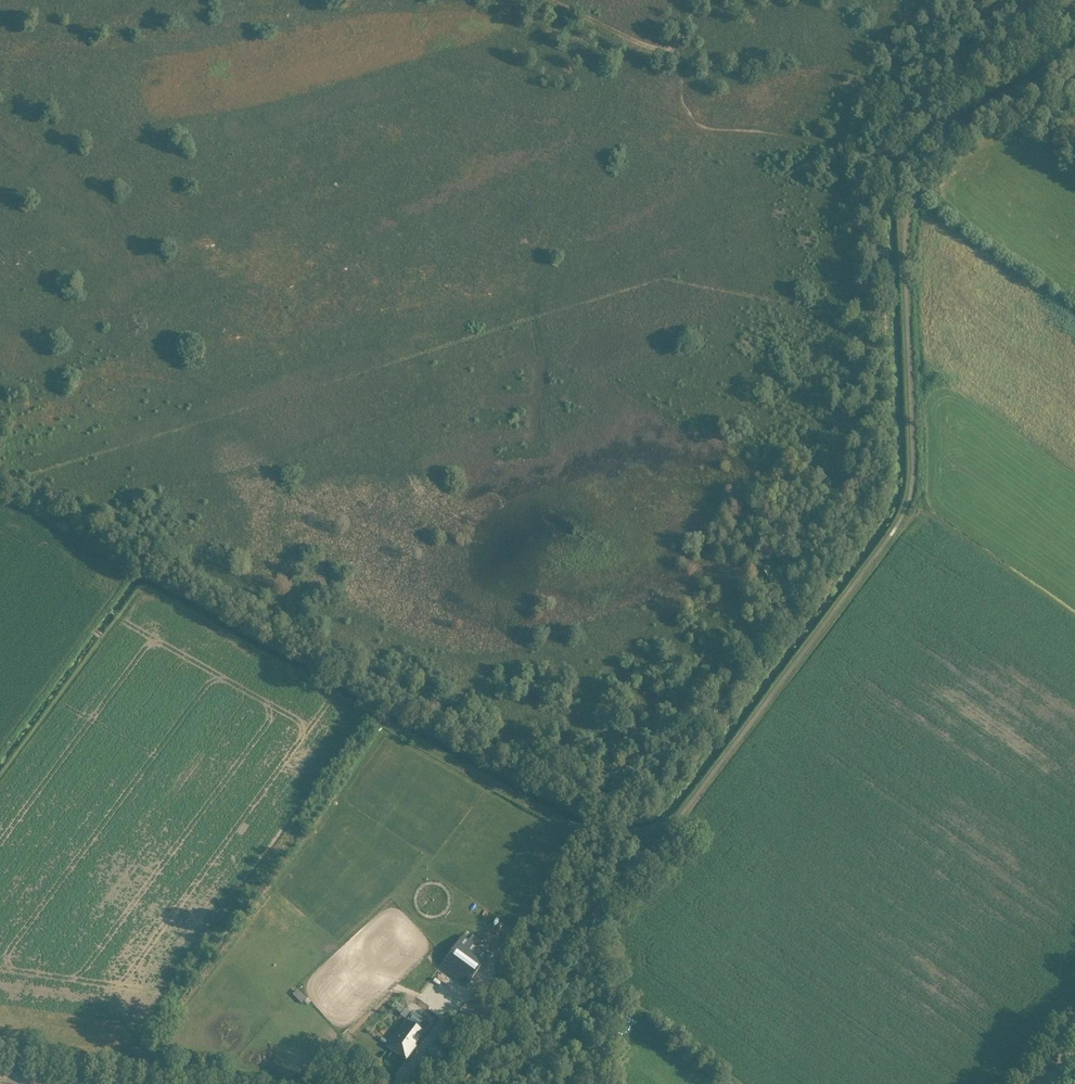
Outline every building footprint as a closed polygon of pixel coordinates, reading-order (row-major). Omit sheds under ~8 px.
[(437,965),(457,980),(466,986),(489,956),(462,936),(443,963),(440,961),(437,965)] [(293,995),(302,1002),(306,998),(297,990),(293,995)] [(397,1033),(387,1047),(405,1061),(415,1047),(414,1046),(429,1024),(413,1012),(397,1034),(397,1033)] [(340,1045),(334,1051),(341,1057),(347,1051),(340,1045)]
